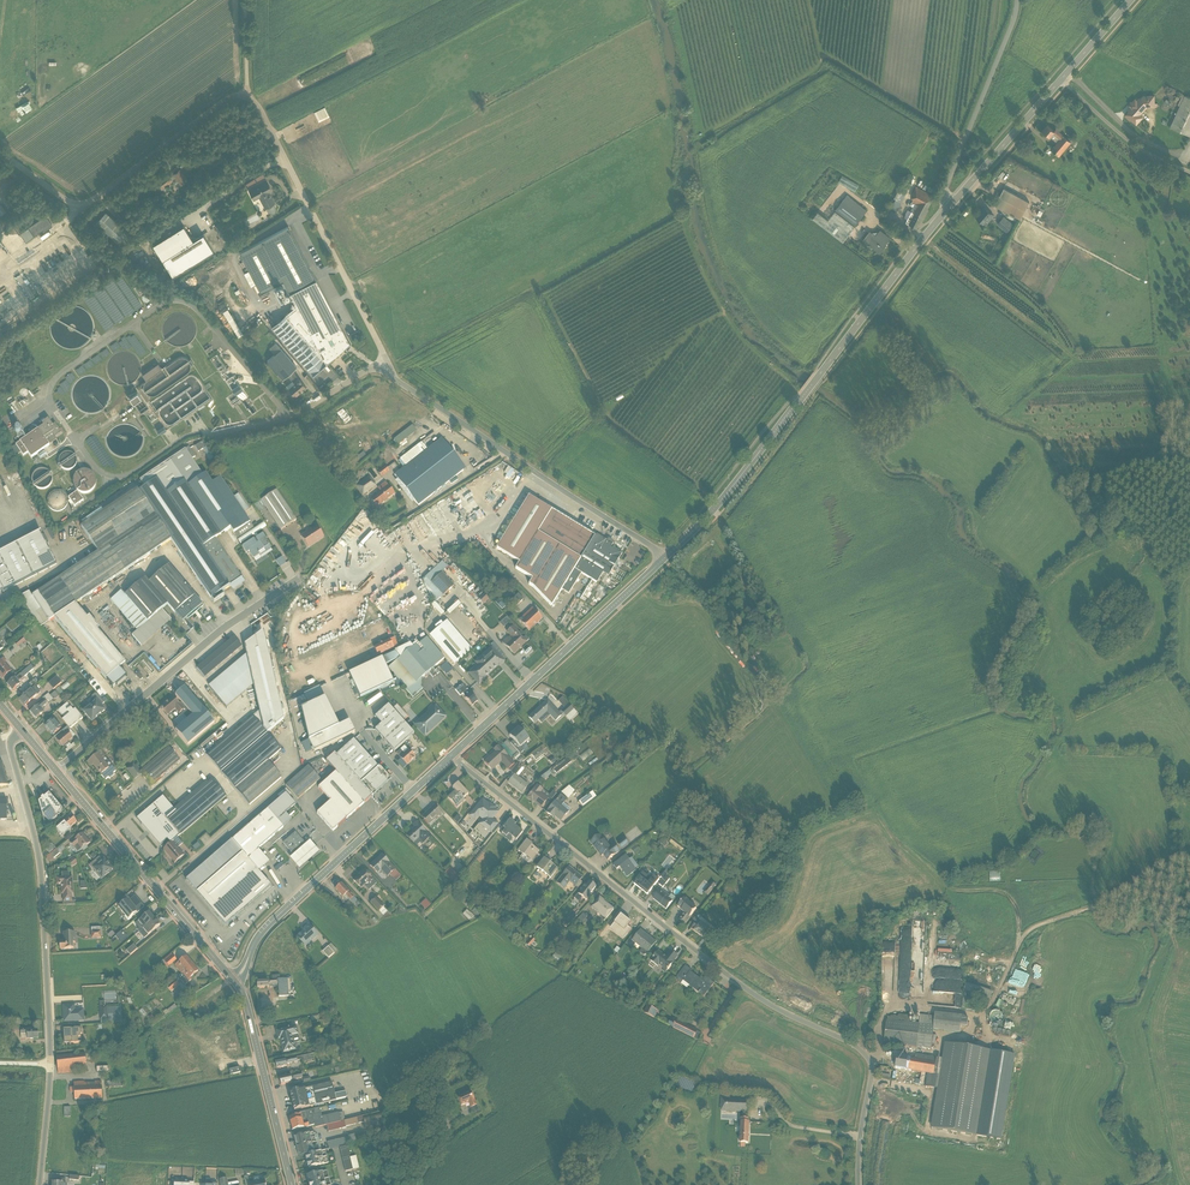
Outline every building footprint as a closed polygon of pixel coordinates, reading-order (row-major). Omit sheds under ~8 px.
[(1157,102),(1155,102),(1154,95),(1143,95),(1141,98),(1139,97),(1137,100),(1135,98),(1132,101),(1131,101),(1130,101),(1130,102),(1130,103),(1132,105),(1129,109),(1128,110),(1128,111),(1125,115),(1130,119),(1131,119),(1136,123),(1140,118),(1138,115),(1145,107),(1156,106),(1157,106),(1157,105),(1157,102)] [(1184,95),(1179,105),(1170,126),(1189,135),(1189,98),(1184,95)] [(316,120),(327,115),(322,105),(311,110),(316,120)] [(1059,156),(1071,142),(1056,128),(1054,130),(1047,124),(1042,129),(1057,142),(1051,149),(1049,147),(1044,154),(1054,162),(1059,156)] [(168,169),(157,177),(164,186),(177,176),(182,184),(190,179),(180,166),(171,173),(168,169)] [(262,173),(245,182),(254,199),(258,196),(266,212),(275,207),(266,190),(270,188),(262,173)] [(913,175),(908,173),(900,189),(899,188),(894,198),(901,202),(906,192),(904,191),(913,175)] [(859,184),(842,174),(838,181),(855,191),(859,184)] [(912,201),(914,202),(910,210),(911,211),(906,222),(917,228),(934,196),(916,186),(912,193),(913,194),(911,198),(913,199),(912,201)] [(1004,188),(995,205),(1020,218),(1029,201),(1004,188)] [(847,194),(828,219),(817,211),(813,218),(843,241),(867,210),(847,194)] [(1033,214),(1037,207),(1031,204),(1027,211),(1033,214)] [(241,205),(229,210),(231,216),(243,212),(241,205)] [(106,206),(96,217),(120,238),(130,227),(106,206)] [(988,221),(994,215),(984,207),(980,212),(979,211),(975,215),(986,225),(989,222),(988,221)] [(28,242),(55,224),(47,213),(21,231),(28,242)] [(1013,224),(1004,216),(997,223),(1006,231),(1013,224)] [(183,223),(151,242),(171,274),(213,249),(202,232),(192,238),(183,223)] [(296,305),(272,326),(311,373),(348,342),(316,276),(286,225),(240,251),(261,290),(283,279),(296,305)] [(863,239),(880,252),(886,243),(885,243),(890,237),(880,229),(876,235),(870,230),(863,239)] [(99,249),(91,255),(95,261),(103,256),(99,249)] [(139,281),(134,285),(139,292),(144,289),(139,281)] [(239,333),(218,293),(213,295),(233,335),(239,333)] [(297,364),(276,340),(270,346),(275,351),(268,357),(284,375),(297,364)] [(156,359),(141,370),(145,376),(160,365),(156,359)] [(231,372),(224,374),(232,392),(239,389),(231,372)] [(299,374),(287,385),(295,393),(306,382),(299,374)] [(138,388),(130,393),(135,401),(143,396),(138,388)] [(42,430),(17,447),(24,457),(29,454),(32,459),(56,443),(54,441),(62,436),(55,425),(52,427),(47,420),(39,426),(42,430)] [(442,439),(394,476),(418,506),(465,469),(442,439)] [(205,442),(196,447),(199,453),(203,451),(209,462),(214,459),(205,442)] [(471,452),(478,457),(480,454),(473,449),(471,452)] [(59,458),(58,462),(60,468),(63,471),(68,472),(72,471),(74,470),(77,467),(78,461),(76,456),(72,453),(68,452),(62,454),(59,458)] [(374,473),(379,478),(387,470),(382,465),(374,473)] [(353,476),(359,473),(356,467),(350,470),(353,476)] [(33,477),(32,481),(34,487),(37,489),(42,491),(45,490),(47,489),(50,486),(52,479),(49,474),(46,472),(42,471),(36,473),(33,477)] [(74,479),(74,485),(76,489),(79,492),(83,493),(89,493),(93,490),(96,485),(95,477),(92,473),(87,471),(82,471),(77,474),(74,479)] [(138,486),(82,525),(100,551),(23,606),(43,630),(54,622),(74,607),(127,572),(171,541),(211,597),(228,585),(234,592),(247,583),(215,539),(229,530),(240,546),(266,528),(262,522),(256,527),(245,512),(249,510),(240,497),(235,500),(220,478),(213,483),(207,475),(190,487),(186,481),(168,494),(158,480),(142,491),(138,486)] [(369,478),(358,486),(363,494),(375,486),(369,478)] [(379,493),(369,500),(375,509),(396,494),(388,483),(377,490),(379,493)] [(278,491),(264,500),(282,530),(296,521),(278,491)] [(48,498),(47,502),(49,508),(52,510),(57,512),(60,511),(62,510),(65,507),(66,500),(64,495),(60,493),(57,492),(51,494),(48,498)] [(78,493),(70,499),(75,507),(83,501),(78,493)] [(450,493),(444,496),(447,502),(453,498),(450,493)] [(539,590),(554,607),(565,590),(577,570),(598,536),(532,496),(500,548),(525,563),(520,572),(536,582),(533,587),(539,590)] [(478,519),(483,516),(476,506),(472,510),(478,519)] [(313,529),(302,536),(309,548),(325,538),(320,529),(315,532),(313,529)] [(0,554),(0,594),(0,595),(56,567),(39,534),(0,554)] [(264,535),(245,545),(255,564),(274,554),(264,535)] [(598,536),(577,570),(565,590),(570,593),(582,573),(598,583),(604,573),(610,576),(624,554),(613,547),(615,542),(610,539),(608,542),(598,536)] [(285,558),(278,562),(281,567),(288,562),(285,558)] [(121,591),(110,601),(137,632),(169,605),(185,623),(206,605),(171,566),(151,584),(147,579),(126,597),(121,591)] [(444,573),(433,582),(429,578),(425,581),(435,602),(446,597),(457,586),(444,573)] [(518,592),(513,598),(518,603),(524,597),(518,592)] [(484,594),(479,599),(484,603),(489,598),(484,594)] [(454,608),(457,611),(460,607),(455,601),(443,612),(447,615),(454,608)] [(432,602),(428,605),(438,616),(442,613),(432,602)] [(54,622),(111,691),(125,680),(118,671),(123,667),(74,607),(54,622)] [(531,632),(545,620),(535,609),(522,621),(531,632)] [(94,616),(100,624),(105,620),(99,612),(94,616)] [(499,628),(506,621),(502,617),(495,623),(499,628)] [(445,625),(430,638),(455,666),(474,649),(467,642),(466,644),(454,630),(452,632),(445,625)] [(514,655),(528,644),(514,628),(508,634),(510,637),(504,643),(514,655)] [(245,649),(258,713),(253,719),(266,735),(283,722),(263,634),(245,649)] [(394,639),(375,649),(379,656),(398,647),(394,639)] [(22,640),(16,645),(19,648),(25,643),(22,640)] [(233,640),(193,673),(201,681),(242,650),(233,640)] [(411,644),(386,657),(393,674),(415,698),(424,692),(423,678),(436,668),(416,648),(415,649),(411,644)] [(480,686),(506,663),(493,648),(476,663),(479,666),(470,674),(480,686)] [(0,665),(0,677),(3,681),(13,673),(6,665),(8,664),(5,660),(0,665)] [(237,661),(204,687),(223,710),(241,695),(243,697),(249,693),(246,690),(250,688),(241,676),(246,672),(237,661)] [(380,662),(349,676),(359,698),(390,684),(380,662)] [(31,668),(8,687),(14,694),(23,687),(20,684),(35,672),(31,668)] [(34,691),(20,702),(26,709),(35,701),(32,698),(37,694),(34,691)] [(464,696),(473,707),(478,702),(469,692),(464,696)] [(51,702),(55,698),(51,693),(47,696),(51,702)] [(173,699),(163,707),(171,717),(176,713),(180,717),(185,713),(173,699)] [(238,708),(240,710),(249,703),(247,700),(238,708)] [(325,700),(301,711),(307,743),(312,753),(353,734),(348,724),(339,728),(325,700)] [(560,715),(546,700),(527,717),(533,724),(537,720),(540,724),(549,717),(553,722),(560,715)] [(46,703),(31,714),(37,722),(45,716),(42,712),(48,707),(46,703)] [(98,703),(84,714),(94,725),(108,713),(98,703)] [(70,705),(57,715),(71,731),(83,721),(70,705)] [(426,739),(448,718),(436,705),(414,727),(426,739)] [(382,727),(375,734),(391,752),(412,733),(389,708),(376,720),(382,727)] [(253,719),(208,759),(248,807),(281,780),(266,763),(280,752),(266,735),(253,719)] [(54,721),(46,727),(54,738),(62,731),(54,721)] [(100,726),(90,734),(93,737),(102,728),(100,726)] [(517,749),(527,740),(516,728),(506,737),(517,749)] [(69,734),(58,742),(63,749),(74,740),(69,734)] [(335,774),(364,805),(390,780),(379,769),(377,770),(353,745),(329,767),(335,774)] [(506,770),(513,764),(497,746),(491,751),(493,752),(482,762),(491,771),(500,763),(506,770)] [(406,767),(415,759),(404,747),(395,755),(406,767)] [(526,756),(531,762),(541,754),(536,748),(526,756)] [(169,750),(142,771),(153,785),(180,764),(169,750)] [(578,762),(589,756),(585,750),(575,756),(578,762)] [(570,752),(564,757),(568,762),(574,756),(570,752)] [(100,755),(88,764),(92,771),(96,768),(103,777),(112,770),(100,755)] [(549,776),(568,763),(565,758),(546,771),(549,776)] [(9,786),(2,762),(0,763),(0,788),(9,786)] [(135,765),(128,770),(135,778),(141,773),(135,765)] [(310,767),(286,788),(297,800),(321,779),(310,767)] [(545,771),(536,778),(540,782),(548,775),(545,771)] [(335,774),(317,789),(330,803),(315,816),(331,834),(364,805),(335,774)] [(506,783),(521,795),(528,786),(513,774),(506,783)] [(454,807),(467,795),(455,783),(443,795),(454,807)] [(224,800),(211,784),(174,815),(162,801),(138,820),(161,847),(166,842),(169,846),(177,840),(224,800)] [(526,798),(539,809),(547,799),(539,793),(541,791),(535,786),(526,798)] [(563,800),(571,792),(564,786),(557,793),(563,800)] [(587,791),(574,803),(579,808),(592,797),(587,791)] [(125,792),(119,797),(124,802),(129,797),(125,792)] [(51,796),(41,805),(48,814),(45,816),(52,825),(66,814),(51,796)] [(283,798),(231,843),(257,873),(266,864),(256,853),(289,824),(283,817),(292,808),(283,798)] [(477,825),(489,834),(497,825),(491,820),(497,812),(481,799),(466,817),(473,822),(476,818),(480,821),(477,825)] [(545,813),(558,823),(566,812),(553,802),(545,813)] [(426,826),(440,814),(433,806),(419,818),(426,826)] [(454,816),(449,820),(453,825),(458,820),(454,816)] [(74,819),(59,831),(65,838),(80,825),(74,819)] [(513,842),(520,833),(512,827),(513,825),(507,820),(500,829),(502,831),(499,834),(504,838),(505,835),(513,842)] [(121,833),(143,864),(158,853),(156,849),(150,853),(128,821),(119,827),(122,832),(121,833)] [(415,850),(429,838),(415,823),(401,835),(415,850)] [(627,831),(630,836),(629,837),(632,842),(639,838),(633,827),(627,831)] [(602,856),(607,862),(619,852),(613,845),(609,848),(603,841),(606,839),(601,832),(588,842),(600,858),(602,856)] [(84,835),(72,844),(79,853),(91,844),(84,835)] [(295,836),(285,845),(294,855),(289,859),(299,870),(317,854),(308,844),(305,847),(295,836)] [(182,846),(177,840),(169,846),(162,852),(174,865),(183,857),(177,850),(182,846)] [(515,851),(530,862),(537,852),(523,841),(515,851)] [(231,843),(186,882),(225,926),(269,888),(257,873),(231,843)] [(45,855),(52,850),(48,844),(41,850),(45,855)] [(58,850),(47,859),(51,863),(61,854),(58,850)] [(385,882),(397,871),(383,855),(370,866),(385,882)] [(625,879),(636,872),(625,856),(611,865),(615,871),(618,868),(625,879)] [(100,859),(90,868),(103,882),(115,872),(105,860),(103,862),(100,859)] [(549,880),(556,871),(541,859),(534,869),(549,880)] [(574,887),(581,878),(566,867),(554,884),(562,890),(568,883),(574,887)] [(441,873),(451,882),(455,876),(445,868),(441,873)] [(367,895),(378,885),(365,871),(354,881),(367,895)] [(632,885),(646,896),(654,887),(645,879),(648,876),(642,872),(632,885)] [(659,889),(666,880),(661,877),(655,886),(659,889)] [(62,902),(76,902),(76,878),(59,878),(59,888),(62,888),(62,902)] [(594,889),(587,881),(575,894),(579,897),(584,893),(588,896),(594,889)] [(703,896),(711,885),(707,882),(699,893),(703,896)] [(346,902),(353,896),(343,885),(336,891),(346,902)] [(651,899),(665,910),(670,903),(666,900),(669,897),(659,889),(651,899)] [(127,897),(117,906),(130,922),(144,909),(141,905),(135,898),(130,902),(127,897)] [(606,920),(614,910),(598,897),(589,907),(606,920)] [(677,921),(684,926),(696,910),(688,903),(689,902),(683,897),(675,908),(683,914),(677,921)] [(366,904),(379,917),(384,912),(370,899),(366,904)] [(422,900),(416,905),(420,910),(426,906),(422,900)] [(471,908),(467,912),(472,917),(476,914),(471,908)] [(458,918),(466,921),(469,915),(460,912),(458,918)] [(579,914),(572,920),(576,924),(582,919),(579,914)] [(157,922),(151,915),(140,924),(145,931),(157,922)] [(629,923),(620,915),(608,929),(617,937),(629,923)] [(157,922),(145,931),(150,937),(162,929),(157,922)] [(702,939),(708,930),(699,923),(692,932),(702,939)] [(297,939),(307,950),(320,937),(310,926),(297,939)] [(898,938),(923,938),(923,928),(920,928),(920,926),(898,926),(898,938)] [(97,940),(97,928),(87,929),(87,941),(97,940)] [(646,954),(656,943),(640,930),(631,941),(646,954)] [(112,943),(121,937),(118,933),(109,939),(112,943)] [(934,935),(935,944),(956,942),(955,933),(934,935)] [(75,952),(75,946),(78,946),(77,935),(63,936),(64,943),(60,943),(60,953),(75,952)] [(126,957),(133,951),(129,946),(122,952),(126,957)] [(324,960),(331,955),(325,947),(318,952),(324,960)] [(666,972),(677,958),(669,952),(665,957),(658,951),(649,962),(657,968),(658,966),(666,972)] [(547,958),(553,962),(557,957),(552,952),(547,958)] [(173,956),(163,965),(167,970),(178,961),(173,956)] [(176,968),(183,976),(194,966),(188,958),(176,968)] [(953,961),(936,960),(936,977),(944,977),(944,969),(953,969),(953,961)] [(895,995),(906,996),(908,965),(897,965),(895,995)] [(183,976),(189,983),(200,973),(194,966),(183,976)] [(676,978),(703,997),(712,984),(704,978),(701,981),(689,973),(691,971),(684,966),(676,978)] [(281,998),(290,998),(289,980),(258,982),(258,991),(280,989),(281,998)] [(958,994),(959,982),(942,980),(941,992),(958,994)] [(174,983),(168,989),(171,993),(177,987),(174,983)] [(640,1014),(651,1019),(655,1009),(644,1004),(640,1014)] [(64,1024),(85,1023),(84,1007),(63,1008),(64,1024)] [(142,1009),(138,1012),(143,1018),(147,1015),(142,1009)] [(934,1017),(887,1013),(885,1043),(931,1048),(933,1030),(960,1032),(962,1015),(935,1012),(934,1017)] [(677,1028),(678,1026),(673,1022),(672,1023),(667,1021),(665,1024),(674,1029),(675,1027),(677,1028)] [(300,1043),(296,1027),(274,1032),(279,1055),(295,1051),(294,1044),(300,1043)] [(22,1031),(22,1037),(29,1036),(29,1041),(40,1041),(40,1033),(34,1033),(34,1030),(22,1031)] [(66,1044),(84,1043),(83,1030),(66,1031),(66,1044)] [(991,1052),(945,1045),(931,1129),(977,1136),(991,1052)] [(56,1059),(58,1075),(87,1072),(86,1062),(92,1062),(91,1055),(56,1059)] [(892,1069),(934,1075),(936,1061),(895,1055),(892,1069)] [(273,1071),(295,1066),(294,1060),(272,1065),(273,1071)] [(94,1075),(108,1075),(107,1067),(94,1067),(94,1075)] [(228,1070),(230,1076),(240,1073),(238,1067),(228,1070)] [(277,1087),(300,1082),(298,1075),(275,1080),(277,1087)] [(76,1102),(104,1100),(102,1083),(75,1085),(76,1102)] [(290,1111),(313,1107),(309,1089),(287,1094),(290,1111)] [(469,1109),(475,1106),(468,1092),(454,1100),(459,1108),(466,1104),(469,1109)] [(725,1111),(746,1112),(746,1100),(726,1099),(725,1111)] [(289,1132),(302,1129),(298,1116),(286,1119),(289,1132)] [(722,1139),(746,1140),(747,1125),(723,1124),(722,1139)] [(293,1149),(316,1143),(313,1134),(291,1139),(293,1149)] [(293,1149),(296,1159),(318,1154),(316,1143),(293,1149)] [(340,1173),(355,1170),(352,1157),(345,1158),(343,1148),(336,1149),(340,1173)] [(299,1171),(321,1165),(318,1154),(296,1159),(299,1171)] [(325,1172),(302,1178),(303,1184),(328,1184),(325,1172)]
